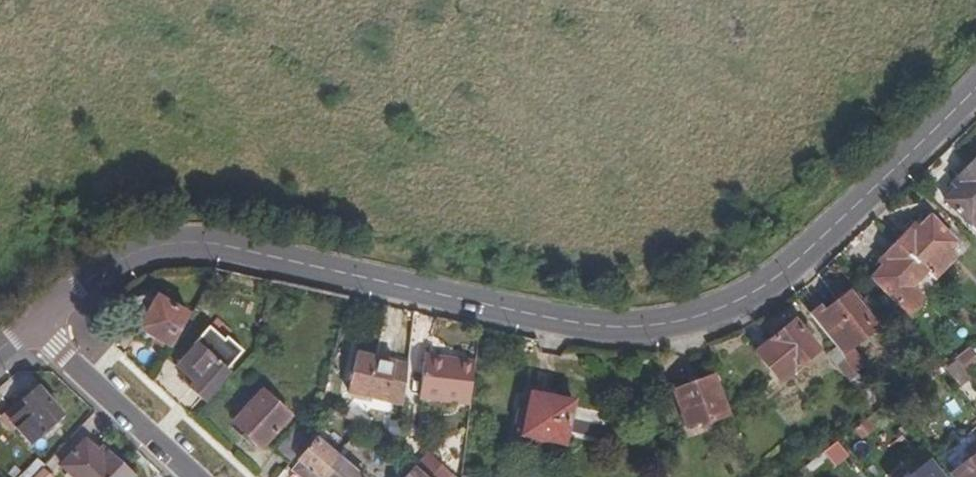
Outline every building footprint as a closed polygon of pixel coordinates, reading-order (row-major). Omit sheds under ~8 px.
[(975,219),(975,170),(970,164),(958,176),(963,181),(945,199),(971,224),(975,219)] [(915,235),(910,230),(898,242),(928,272),(957,241),(932,217),(919,230),(915,235)] [(914,226),(910,230),(915,235),(919,230),(914,226)] [(913,289),(928,272),(898,242),(880,262),(885,266),(872,279),(899,304),(913,289)] [(926,300),(913,289),(899,304),(912,316),(926,300)] [(839,349),(843,354),(877,328),(850,292),(826,310),(822,305),(811,315),(839,349)] [(128,322),(138,328),(154,302),(142,296),(138,297),(132,308),(132,316),(128,322)] [(158,296),(154,302),(138,328),(172,347),(191,315),(158,296)] [(795,320),(771,340),(795,370),(819,350),(809,337),(814,333),(809,326),(804,330),(795,320)] [(795,370),(771,340),(757,352),(781,381),(795,370)] [(228,371),(215,359),(198,344),(178,366),(195,382),(190,387),(204,399),(229,372),(228,371)] [(852,383),(860,377),(844,357),(843,354),(839,349),(830,356),(836,363),(852,383)] [(215,359),(228,371),(235,363),(236,359),(227,351),(221,354),(215,359)] [(348,393),(404,406),(409,366),(357,354),(348,393)] [(470,405),(475,362),(425,356),(419,399),(470,405)] [(942,370),(958,390),(971,380),(955,360),(942,370)] [(415,367),(409,366),(404,406),(405,407),(415,367)] [(728,416),(713,376),(675,391),(687,426),(701,420),(702,425),(728,416)] [(28,404),(22,410),(12,420),(33,442),(63,414),(38,386),(24,399),(28,404)] [(262,448),(290,417),(263,391),(233,421),(262,448)] [(520,433),(562,442),(571,404),(529,394),(520,433)] [(17,406),(22,410),(28,404),(24,399),(17,406)] [(857,432),(862,438),(874,429),(869,422),(857,432)] [(276,448),(291,462),(310,440),(296,427),(276,448)] [(318,439),(285,476),(287,476),(360,476),(318,439)] [(73,476),(109,476),(121,463),(109,452),(103,457),(85,440),(62,466),(73,476)] [(972,457),(951,474),(953,476),(975,476),(975,454),(972,457)] [(426,476),(451,476),(428,455),(415,468),(420,471),(426,476)] [(28,471),(34,476),(42,468),(44,466),(38,460),(28,471)] [(928,461),(909,476),(940,476),(928,461)] [(133,476),(134,475),(121,463),(109,476),(132,476),(133,476)] [(34,476),(51,476),(42,468),(34,476)] [(420,471),(415,468),(407,476),(426,476),(420,471)]
